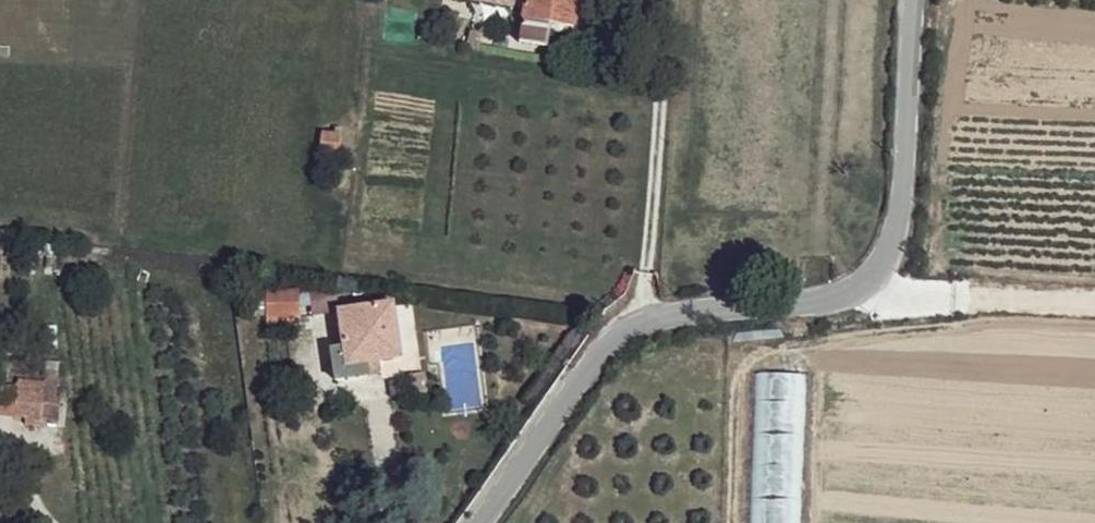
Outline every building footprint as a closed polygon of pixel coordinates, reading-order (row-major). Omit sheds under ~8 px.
[(450,0),(526,13),(528,0),(450,0)] [(526,13),(525,21),(554,27),(575,31),(580,0),(528,0),(526,13)] [(554,27),(525,21),(524,32),(551,36),(554,27)] [(342,135),(324,135),(324,156),(343,157),(342,135)] [(335,309),(333,280),(261,284),(263,324),(293,322),(292,311),(335,309)] [(392,303),(341,310),(345,345),(349,364),(366,362),(401,358),(392,303)] [(345,345),(332,347),(336,380),(369,376),(366,362),(349,364),(345,345)] [(46,379),(20,376),(20,383),(17,412),(26,413),(26,420),(43,422),(46,379)] [(0,382),(0,412),(11,412),(12,382),(0,382)] [(11,412),(17,412),(20,383),(12,382),(11,412)]
